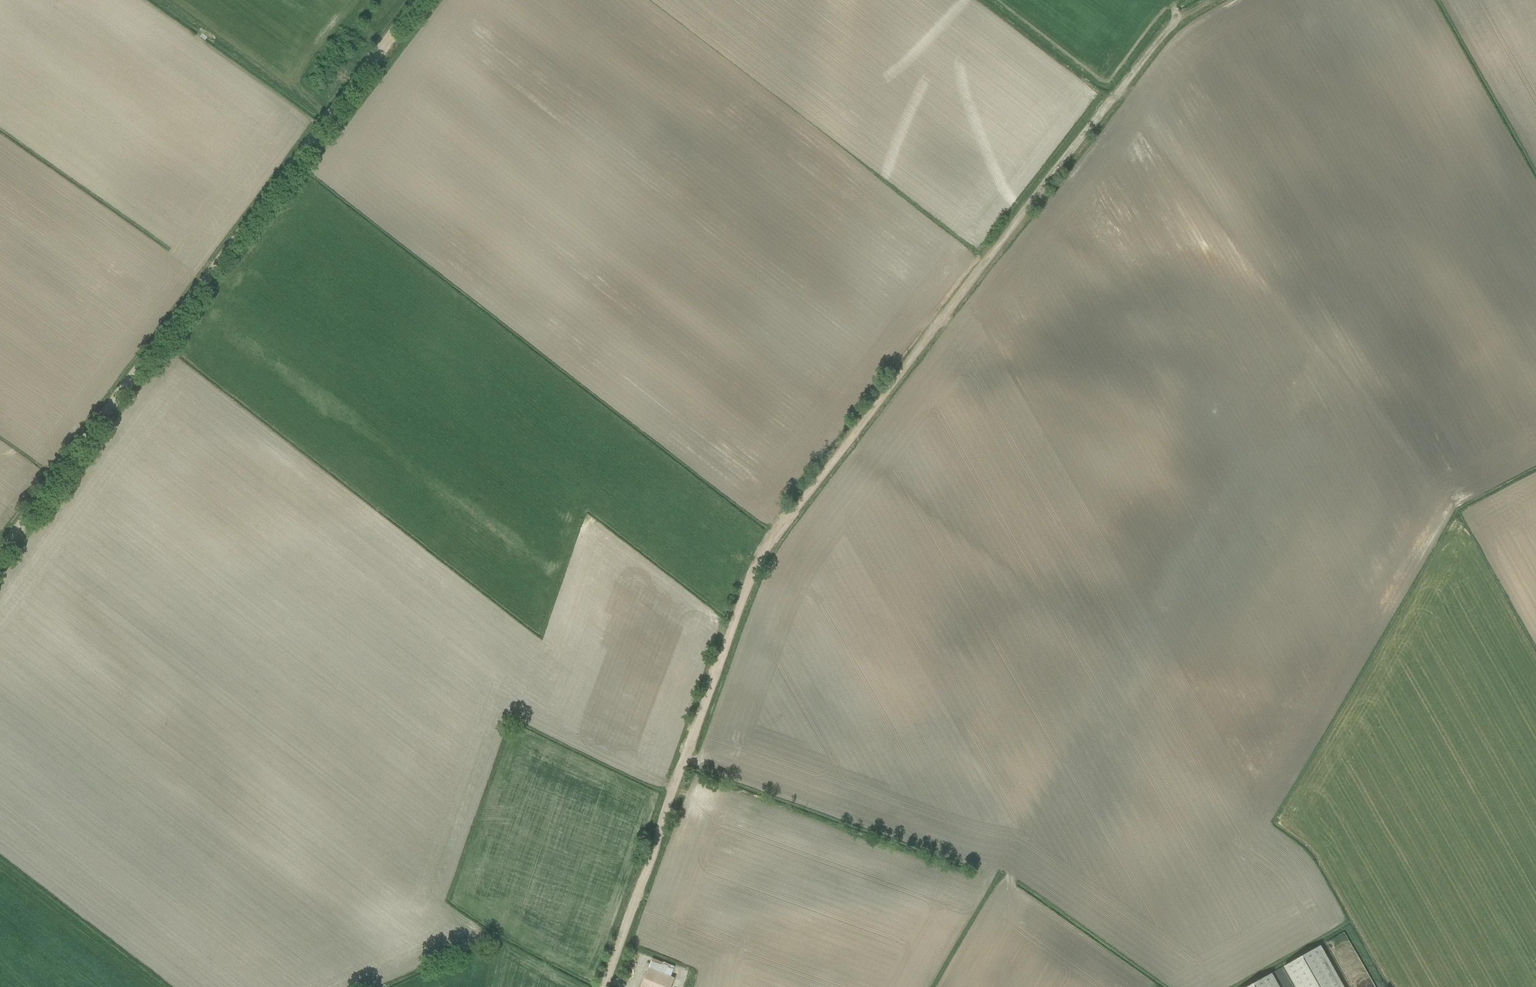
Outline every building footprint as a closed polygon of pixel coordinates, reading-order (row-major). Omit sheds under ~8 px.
[(1295,986),(1344,986),(1320,945),(1284,966),(1295,986)] [(675,978),(649,967),(641,986),(671,986),(675,978)] [(1272,973),(1248,986),(1280,986),(1272,973)]
